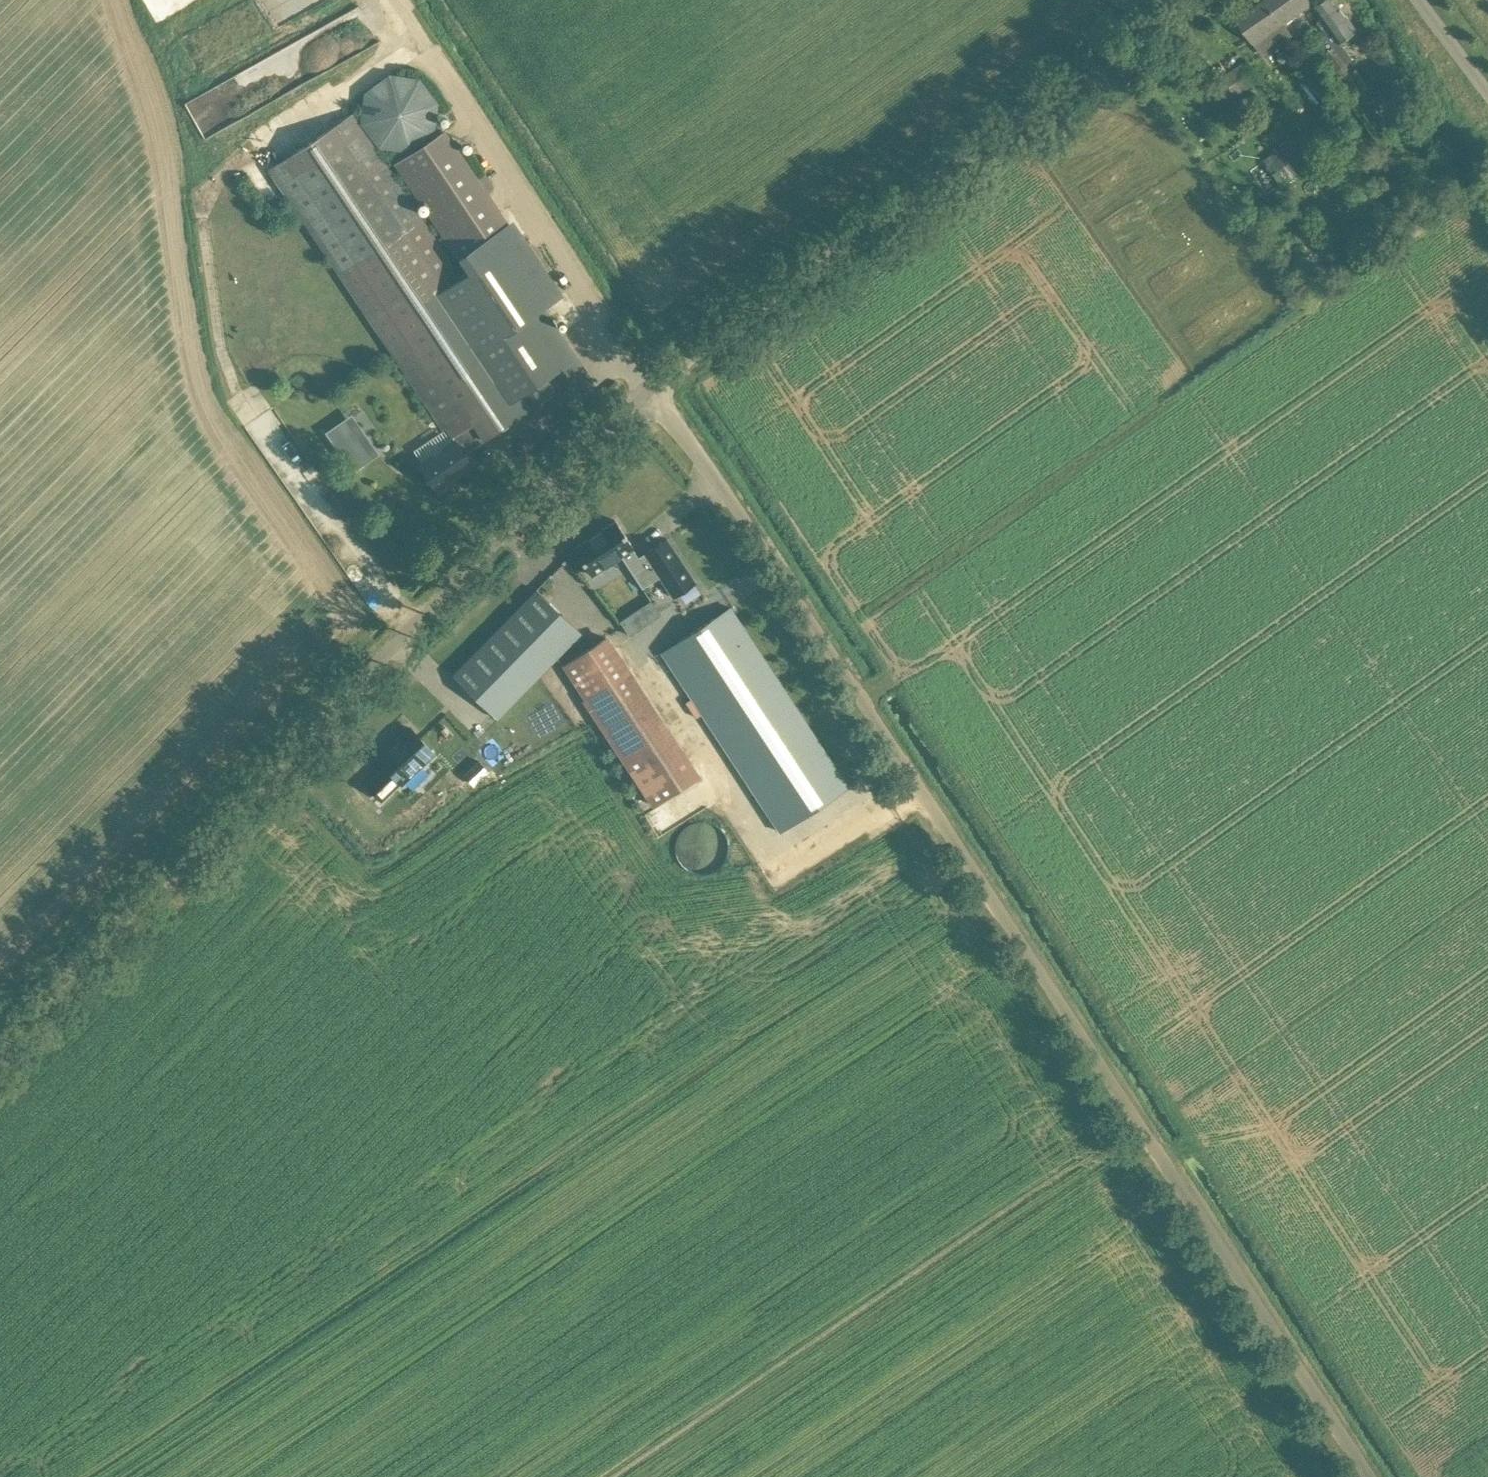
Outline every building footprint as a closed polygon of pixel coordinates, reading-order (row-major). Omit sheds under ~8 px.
[(365,15),(357,0),(326,0),(303,13),(306,31),(304,36),(308,44),(275,49),(267,66),(247,69),(210,90),(204,103),(198,101),(195,107),(198,130),(202,135),(231,130),(237,119),(240,119),(293,88),(297,79),(314,76),(311,71),(300,66),(308,49),(320,47),(320,42),(365,15)] [(1283,23),(1315,0),(1314,0),(1252,0),(1235,12),(1263,53),(1291,33),(1283,23)] [(1349,18),(1337,0),(1322,0),(1314,6),(1322,17),(1318,20),(1327,33),(1321,49),(1349,89),(1360,81),(1348,62),(1354,58),(1342,42),(1358,30),(1349,18)] [(1246,62),(1218,81),(1230,98),(1258,80),(1246,62)] [(378,146),(408,150),(434,132),(438,101),(419,77),(390,72),(365,91),(361,121),(378,146)] [(469,269),(460,275),(352,113),(269,168),(443,428),(446,426),(455,439),(419,463),(439,493),(463,477),(459,472),(472,464),(463,450),(468,447),(470,449),(486,439),(485,438),(585,371),(543,307),(561,295),(521,235),(509,243),(500,229),(499,213),(487,195),(492,185),(485,174),(476,179),(443,130),(397,160),(469,269)] [(1283,185),(1317,162),(1299,136),(1265,159),(1282,185),(1283,185)] [(362,440),(347,420),(328,433),(326,431),(325,431),(352,470),(378,453),(367,437),(362,440)] [(652,564),(646,555),(640,559),(632,547),(633,547),(615,519),(614,520),(600,530),(600,529),(588,537),(589,537),(575,547),(574,546),(573,547),(591,574),(620,555),(635,576),(652,564)] [(652,564),(635,576),(642,588),(659,577),(660,576),(673,595),(673,596),(696,582),(695,581),(667,539),(667,538),(644,553),(645,554),(645,553),(646,555),(652,564)] [(537,588),(452,674),(497,718),(581,632),(537,588)] [(750,637),(730,607),(661,652),(681,682),(675,685),(687,704),(692,700),(779,832),(790,826),(848,786),(750,637)] [(701,774),(609,634),(562,664),(584,697),(582,699),(652,805),(701,774)] [(434,752),(423,741),(410,726),(378,757),(385,765),(367,783),(382,799),(401,781),(402,782),(434,752)] [(473,783),(485,772),(476,764),(480,761),(479,760),(465,775),(473,783)]
